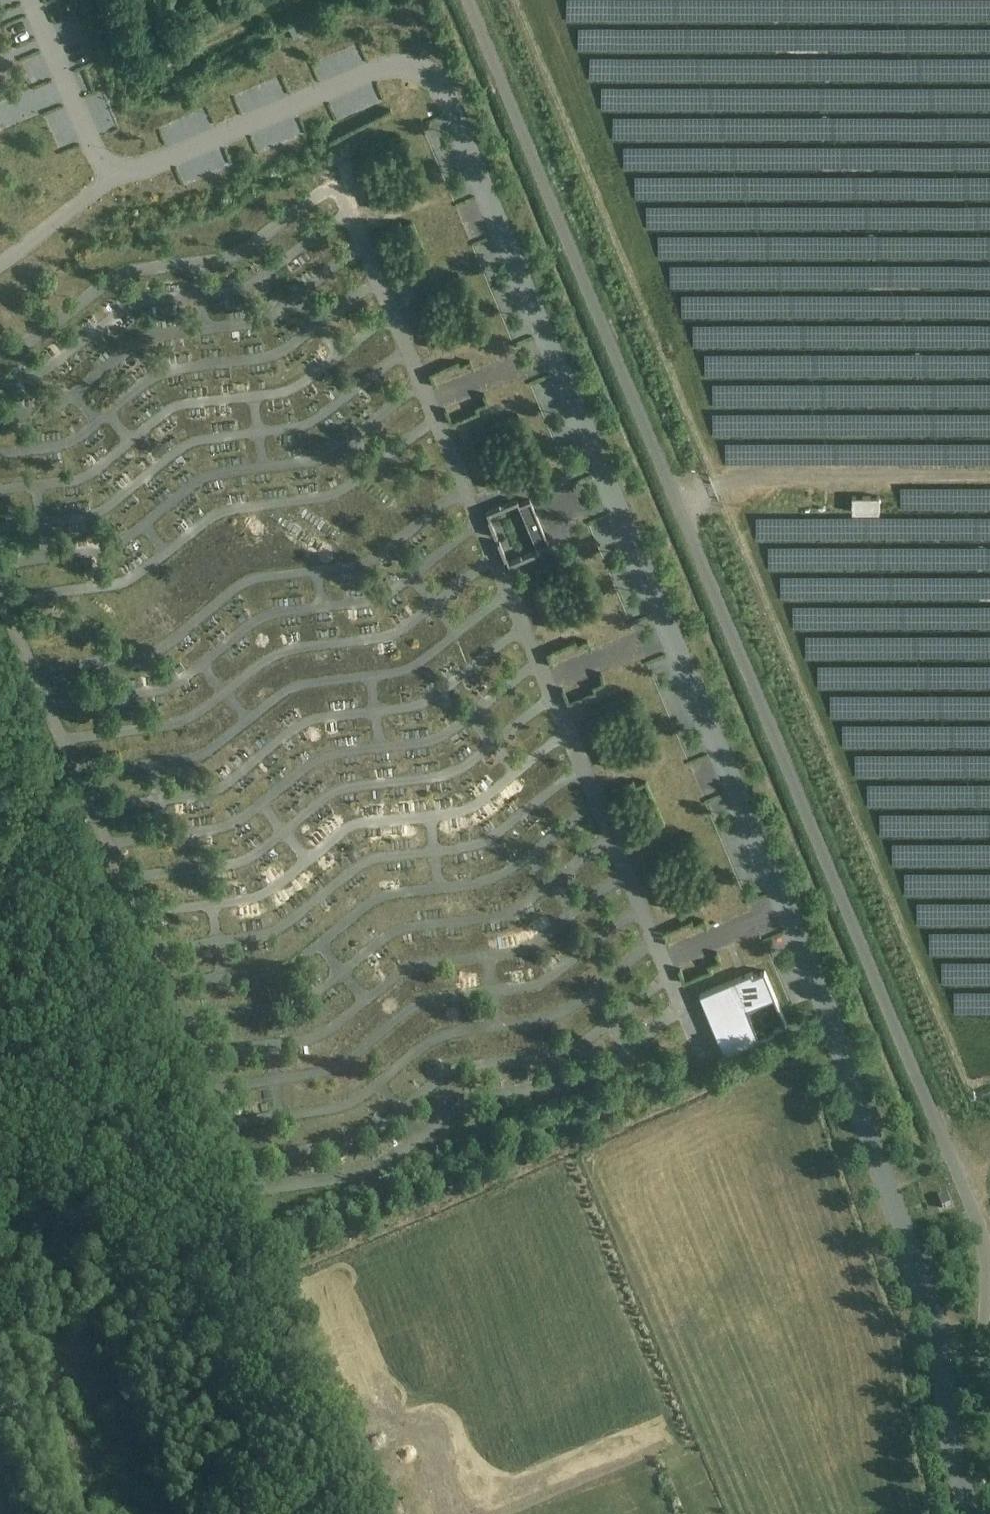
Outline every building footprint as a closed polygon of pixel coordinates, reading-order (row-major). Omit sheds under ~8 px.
[(306,52),(315,80),(373,61),(363,33),(306,52)] [(537,543),(519,498),(509,502),(513,514),(506,517),(517,543),(509,546),(511,553),(537,543)] [(774,998),(776,997),(765,971),(754,975),(753,972),(746,975),(741,977),(700,994),(725,1055),(761,1040),(760,1038),(748,1009),(774,998)] [(943,1209),(951,1205),(947,1195),(939,1198),(943,1209)]
